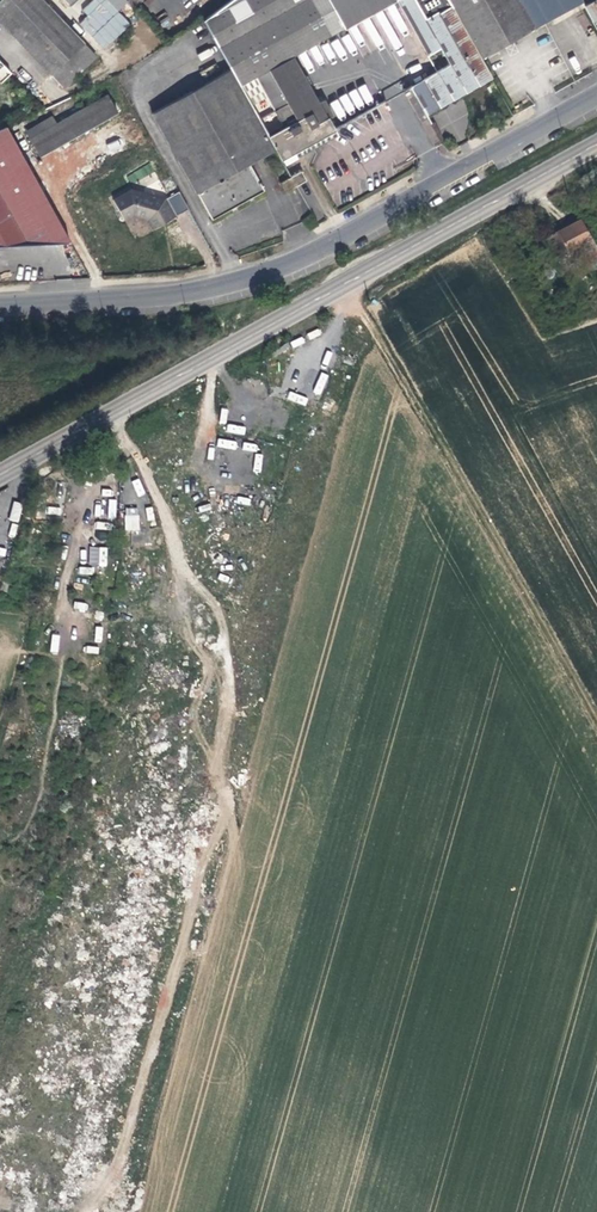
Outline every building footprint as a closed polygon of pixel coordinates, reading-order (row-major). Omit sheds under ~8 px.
[(50,74),(84,42),(44,0),(0,0),(0,21),(50,74)] [(331,0),(227,0),(201,18),(229,67),(239,84),(268,67),(292,54),(345,24),(331,0)] [(345,24),(347,27),(395,0),(331,0),(345,24)] [(435,70),(449,63),(414,0),(396,0),(435,70)] [(449,63),(435,70),(409,85),(424,112),(490,75),(479,55),(449,0),(414,0),(449,63)] [(479,55),(546,18),(536,0),(449,0),(479,55)] [(546,18),(580,0),(536,0),(546,18)] [(591,19),(596,16),(596,0),(581,0),(591,19)] [(97,55),(84,42),(50,74),(63,87),(97,55)] [(318,100),(307,80),(302,72),(292,54),(268,67),(297,119),(310,111),(316,122),(327,115),(332,113),(323,97),(318,100)] [(0,61),(0,82),(11,72),(0,61)] [(195,190),(248,161),(274,147),(267,135),(239,84),(229,67),(151,111),(195,190)] [(297,119),(268,67),(239,84),(267,135),(297,119)] [(364,84),(349,94),(358,108),(373,98),(364,84)] [(107,93),(64,117),(74,135),(116,111),(107,93)] [(346,94),(330,103),(339,119),(354,110),(346,94)] [(279,157),(290,151),(320,134),(333,127),(327,115),(316,122),(310,111),(297,119),(267,135),(274,147),(279,157)] [(24,129),(29,138),(56,122),(51,114),(24,129)] [(29,138),(38,155),(74,135),(64,117),(56,122),(29,138)] [(70,241),(6,125),(0,127),(0,245),(22,244),(70,241)] [(290,151),(279,157),(282,162),(293,156),(290,151)] [(248,161),(195,190),(210,216),(241,198),(262,187),(248,161)] [(300,170),(290,176),(294,184),(304,178),(300,170)] [(285,189),(294,184),(290,176),(280,181),(285,189)] [(113,201),(114,201),(125,221),(134,216),(148,220),(153,229),(169,220),(189,209),(179,192),(171,196),(161,179),(147,187),(145,195),(131,191),(113,201)] [(552,259),(573,247),(589,238),(578,219),(563,227),(541,239),(545,247),(552,259)] [(523,259),(545,247),(541,239),(539,235),(528,241),(517,247),(523,259)] [(589,238),(573,247),(594,286),(596,285),(596,252),(589,238)] [(320,392),(327,375),(321,372),(314,390),(320,392)] [(289,392),(287,400),(305,405),(308,397),(289,392)] [(109,499),(108,517),(115,518),(116,500),(109,499)] [(13,500),(8,520),(18,522),(23,503),(13,500)] [(48,506),(47,513),(60,515),(61,507),(48,506)] [(125,530),(139,530),(138,508),(125,508),(125,530)] [(88,565),(107,566),(107,547),(89,546),(88,565)] [(74,601),(73,610),(87,611),(88,603),(74,601)] [(58,653),(60,635),(52,634),(50,652),(58,653)]
